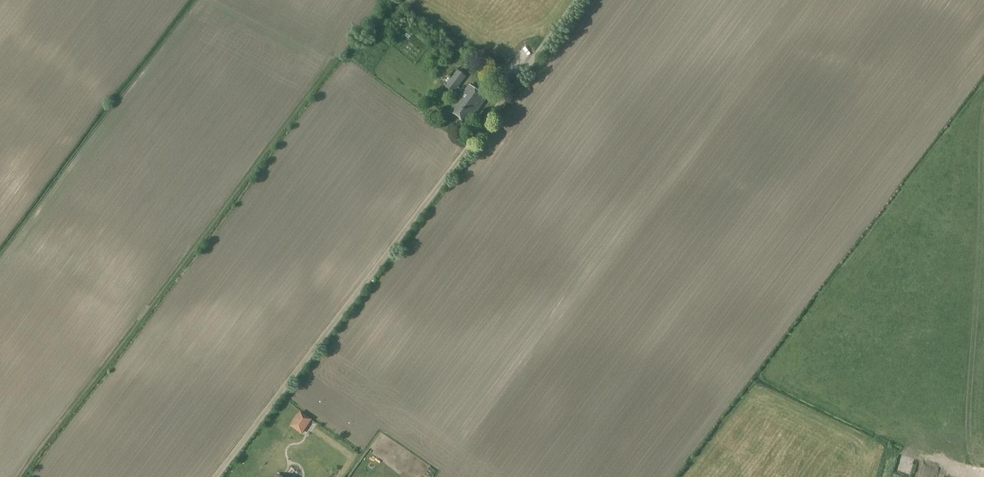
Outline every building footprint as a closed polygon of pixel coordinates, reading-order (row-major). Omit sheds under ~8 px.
[(454,92),(466,76),(458,70),(447,86),(454,92)] [(508,84),(515,76),(509,71),(502,80),(508,84)] [(446,85),(452,75),(448,73),(443,83),(446,85)] [(467,124),(487,98),(469,85),(449,111),(467,124)] [(301,413),(291,426),(299,431),(309,418),(301,413)] [(389,473),(395,476),(416,476),(431,453),(410,440),(389,473)] [(257,456),(270,461),(273,452),(259,447),(257,456)] [(372,468),(366,476),(386,476),(372,468)]
